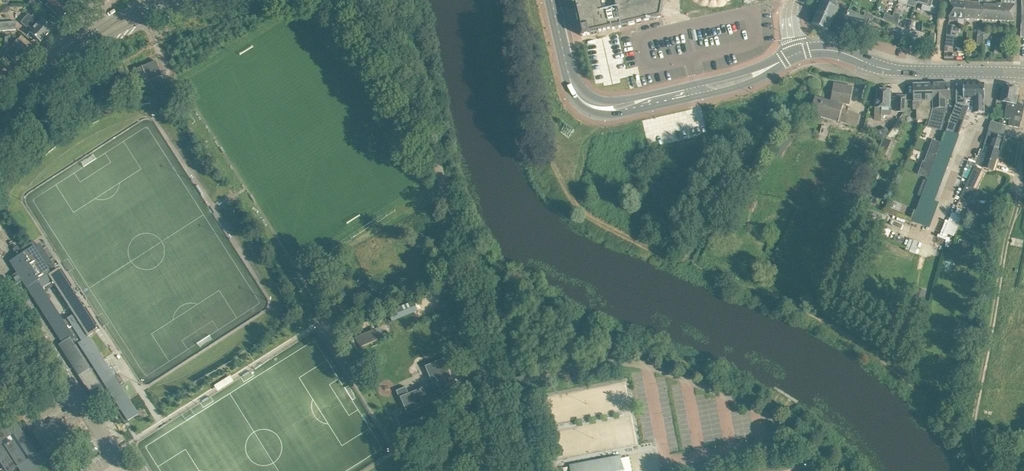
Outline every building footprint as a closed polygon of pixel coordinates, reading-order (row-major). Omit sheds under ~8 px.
[(44,0),(30,0),(29,4),(32,5),(49,12),(50,10),(61,19),(69,9),(59,0),(52,0),(50,2),(44,0)] [(582,36),(662,18),(665,0),(573,0),(582,36)] [(681,9),(683,12),(735,0),(682,0),(681,9)] [(837,0),(836,0),(825,0),(823,1),(822,1),(822,2),(813,23),(812,23),(812,24),(828,31),(829,30),(828,30),(831,24),(832,23),(831,23),(834,16),(835,17),(835,16),(835,15),(837,9),(838,9),(839,8),(838,8),(837,1),(837,0)] [(915,2),(923,5),(921,9),(937,14),(937,0),(916,0),(915,2)] [(949,20),(957,21),(958,19),(965,19),(966,0),(950,0),(949,20)] [(965,19),(982,20),(983,1),(978,1),(978,0),(970,0),(969,0),(966,0),(965,19)] [(982,20),(1001,21),(1001,3),(991,2),(991,0),(983,0),(983,1),(982,20)] [(1001,21),(1014,22),(1014,12),(1015,4),(1015,0),(1013,0),(1002,0),(1001,21)] [(864,16),(849,9),(840,26),(865,31),(870,20),(864,16)] [(874,16),(865,12),(864,16),(870,20),(872,21),(874,17),(874,16)] [(29,32),(33,35),(40,42),(52,29),(45,22),(41,19),(34,13),(31,16),(28,14),(21,22),(26,27),(28,25),(32,29),(29,32)] [(893,16),(891,22),(898,25),(899,18),(893,16)] [(16,29),(15,21),(0,22),(0,31),(16,29)] [(956,36),(957,27),(948,25),(946,34),(947,34),(945,45),(951,46),(953,35),(956,36)] [(11,59),(16,63),(21,57),(24,60),(32,51),(24,45),(17,39),(14,43),(10,40),(10,37),(0,36),(0,52),(3,55),(5,53),(11,59)] [(141,84),(161,75),(155,60),(134,69),(141,84)] [(930,109),(932,109),(932,83),(913,84),(914,100),(919,100),(920,109),(917,109),(917,120),(929,119),(930,113),(930,109)] [(950,99),(950,83),(932,83),(932,109),(930,121),(943,124),(947,108),(946,100),(950,99)] [(963,100),(966,100),(971,100),(976,100),(976,113),(985,113),(985,83),(963,83),(963,85),(963,100)] [(834,84),(830,102),(844,106),(844,103),(850,104),(853,87),(834,84)] [(959,135),(962,127),(970,107),(966,105),(966,100),(963,100),(963,85),(956,85),(957,102),(947,130),(954,133),(959,135)] [(1002,94),(1001,101),(1007,102),(1004,118),(1010,119),(1008,126),(1020,128),(1023,106),(1023,105),(1016,103),(1017,95),(1016,94),(1017,87),(1004,85),(1002,94)] [(890,108),(890,100),(890,90),(877,89),(877,97),(875,97),(875,107),(874,119),(881,120),(882,116),(890,116),(891,115),(891,108),(890,108)] [(896,112),(905,112),(906,96),(897,96),(896,112)] [(859,115),(843,110),(844,106),(830,102),(815,98),(811,114),(856,127),(859,115)] [(989,130),(1004,135),(1006,126),(991,121),(989,130)] [(953,135),(954,133),(947,130),(942,144),(930,179),(915,221),(932,227),(940,205),(935,203),(958,137),(953,135)] [(992,170),(1004,135),(989,130),(985,144),(990,146),(988,151),(990,152),(988,159),(986,158),(983,167),(992,170)] [(888,158),(894,143),(884,138),(874,161),(881,164),(885,156),(888,158)] [(942,144),(934,141),(923,169),(931,172),(929,178),(930,179),(942,144)] [(975,166),(962,193),(970,197),(983,169),(975,166)] [(972,216),(978,206),(971,202),(965,213),(972,216)] [(952,213),(942,236),(947,237),(948,234),(954,236),(962,217),(961,217),(953,213),(952,213)] [(23,252),(9,261),(16,272),(11,275),(17,284),(22,281),(43,314),(55,307),(44,291),(42,287),(52,280),(48,274),(49,273),(46,269),(52,265),(39,245),(33,248),(33,249),(32,246),(23,252)] [(417,311),(417,309),(414,302),(413,301),(394,309),(387,311),(391,321),(417,311)] [(352,313),(346,303),(340,306),(346,317),(352,313)] [(58,311),(46,318),(61,342),(58,344),(78,375),(89,393),(95,401),(106,395),(124,423),(128,420),(138,414),(114,377),(103,359),(103,358),(88,335),(74,313),(63,320),(58,311)] [(375,329),(354,337),(359,347),(379,339),(375,329)] [(456,388),(450,372),(444,358),(425,366),(433,384),(409,394),(406,387),(397,391),(403,406),(407,405),(409,411),(396,416),(401,426),(437,411),(433,402),(441,398),(440,395),(456,388)] [(13,422),(0,430),(0,467),(3,470),(40,470),(36,466),(34,468),(28,458),(34,455),(13,422)] [(571,465),(571,466),(572,470),(622,470),(621,469),(619,456),(571,465)]
